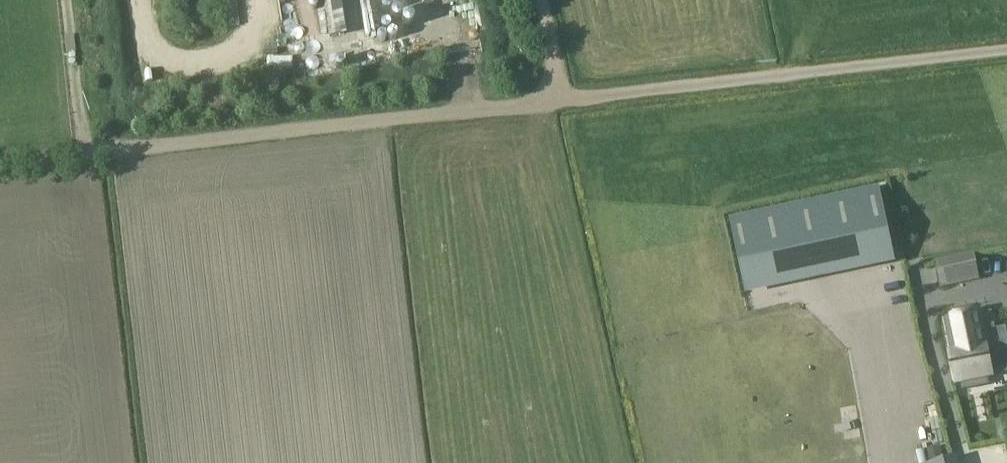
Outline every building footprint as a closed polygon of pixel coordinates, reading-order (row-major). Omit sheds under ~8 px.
[(318,25),(315,0),(279,0),(282,30),(318,25)] [(879,189),(732,221),(747,292),(895,261),(879,189)] [(974,254),(934,263),(939,288),(979,279),(974,254)] [(887,295),(889,327),(914,326),(912,294),(887,295)] [(983,312),(945,319),(952,356),(951,356),(956,383),(992,376),(986,350),(990,350),(983,312)] [(1006,328),(1006,314),(997,315),(998,329),(1006,328)] [(953,445),(917,454),(919,462),(957,462),(953,445)]
